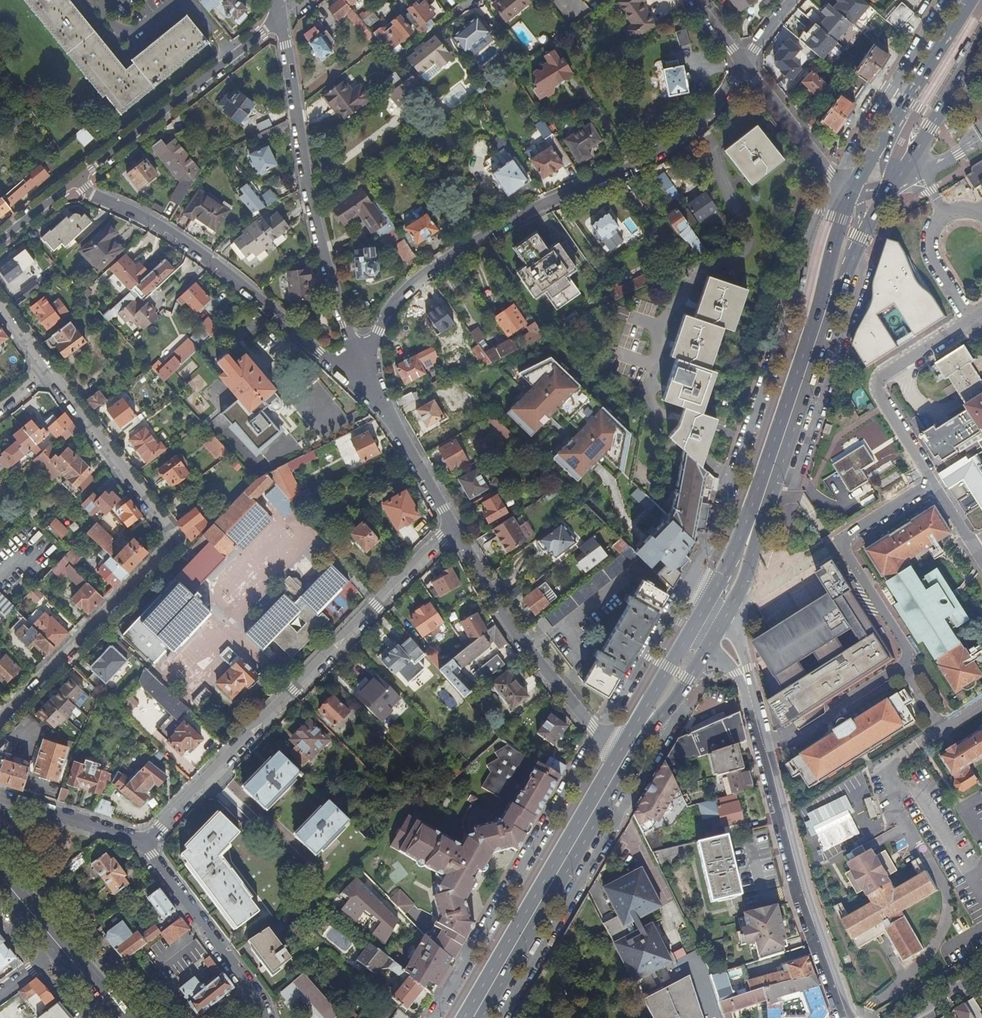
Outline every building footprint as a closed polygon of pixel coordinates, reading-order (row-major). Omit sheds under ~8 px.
[(195,29),(185,17),(175,25),(171,28),(147,48),(131,62),(134,64),(134,65),(130,68),(126,71),(108,50),(98,37),(83,18),(68,0),(23,0),(44,26),(83,75),(102,98),(105,96),(121,116),(139,102),(208,45),(195,29)] [(208,13),(214,6),(226,17),(229,17),(231,14),(235,19),(234,21),(238,25),(246,16),(242,12),(245,10),(235,0),(201,0),(199,2),(208,13)] [(341,0),(340,0),(329,10),(338,22),(346,15),(350,10),(348,8),(341,0)] [(348,8),(359,0),(341,0),(348,8)] [(453,11),(444,0),(435,0),(447,15),(453,11)] [(528,0),(501,0),(493,6),(506,22),(530,3),(528,0)] [(585,4),(592,14),(603,5),(599,0),(590,0),(585,4)] [(645,0),(622,0),(617,4),(633,26),(625,32),(632,42),(656,25),(640,4),(645,0)] [(755,0),(728,0),(739,13),(755,0)] [(763,4),(767,9),(778,0),(767,0),(763,4)] [(834,9),(850,23),(852,25),(857,20),(860,22),(864,21),(867,18),(867,14),(864,12),(869,6),(862,0),(838,0),(837,1),(839,3),(834,9)] [(421,36),(428,31),(423,25),(434,15),(424,3),(418,8),(415,5),(408,11),(409,13),(405,17),(421,36)] [(913,14),(901,4),(885,21),(888,23),(898,32),(913,14)] [(835,41),(850,23),(834,9),(830,5),(822,12),(828,17),(819,27),(835,41)] [(369,8),(357,17),(362,22),(373,13),(369,8)] [(350,10),(346,15),(354,24),(358,28),(363,23),(362,22),(357,17),(353,13),(350,10)] [(379,21),(373,13),(362,22),(363,23),(368,29),(379,21)] [(374,36),(383,45),(389,52),(399,44),(412,33),(400,18),(386,29),(380,29),(373,34),(374,36)] [(490,34),(477,18),(452,39),(465,55),(472,48),(482,40),(490,34)] [(358,28),(363,34),(368,29),(363,23),(358,28)] [(820,58),(835,41),(819,27),(816,24),(807,34),(804,32),(798,38),(820,58)] [(333,53),(332,53),(330,49),(332,47),(333,46),(334,42),(326,32),(321,36),(315,29),(304,36),(322,61),(333,53)] [(369,40),(374,36),(373,34),(371,33),(368,29),(363,34),(369,40)] [(690,46),(687,31),(677,33),(680,48),(690,46)] [(451,57),(435,38),(406,61),(419,77),(434,65),(437,69),(451,57)] [(779,49),(780,50),(775,56),(775,66),(781,71),(780,72),(789,80),(790,79),(792,80),(802,69),(791,60),(800,50),(789,39),(787,41),(787,40),(779,49)] [(485,44),(482,40),(472,48),(476,52),(479,52),(480,51),(484,48),(485,47),(485,44)] [(854,73),(869,83),(888,55),(873,45),(854,73)] [(562,78),(571,72),(556,49),(544,57),(548,63),(543,67),(542,72),(538,72),(533,75),(536,80),(533,91),(538,98),(545,94),(547,98),(554,94),(556,87),(564,81),(562,78)] [(678,67),(677,61),(665,64),(666,70),(662,70),(668,97),(688,93),(682,66),(678,67)] [(434,65),(419,77),(424,84),(440,71),(437,69),(434,65)] [(510,81),(516,77),(513,72),(507,76),(510,81)] [(575,79),(571,72),(562,78),(564,81),(566,84),(575,79)] [(819,100),(830,89),(811,72),(801,82),(819,100)] [(869,83),(854,73),(840,93),(855,104),(869,83)] [(380,86),(387,96),(406,82),(400,75),(398,76),(395,74),(380,86)] [(387,96),(399,107),(415,94),(412,91),(417,87),(419,89),(421,88),(412,77),(406,82),(387,96)] [(351,93),(343,83),(323,98),(332,110),(335,108),(344,120),(370,100),(363,92),(361,93),(357,88),(351,93)] [(243,118),(253,106),(237,93),(237,94),(233,91),(231,94),(228,92),(218,106),(224,110),(223,111),(239,124),(240,123),(245,126),(248,122),(243,118)] [(855,104),(840,93),(819,123),(834,133),(855,104)] [(450,118),(429,96),(424,99),(444,122),(450,118)] [(808,125),(812,129),(826,109),(817,103),(811,111),(816,114),(808,125)] [(272,128),(275,127),(272,120),(259,126),(262,133),(272,128)] [(288,130),(287,121),(275,127),(272,128),(276,136),(288,130)] [(557,132),(553,124),(548,127),(553,135),(557,132)] [(564,141),(578,162),(586,157),(583,153),(587,151),(601,141),(590,124),(564,141)] [(99,125),(93,130),(99,137),(105,132),(99,125)] [(752,187),(784,162),(784,161),(782,162),(756,129),(757,128),(757,127),(725,152),(746,179),(752,187)] [(85,146),(93,139),(83,128),(75,135),(85,146)] [(164,144),(194,182),(199,172),(174,141),(173,142),(170,139),(164,144)] [(164,144),(162,142),(154,149),(163,161),(164,160),(182,182),(190,188),(194,182),(164,144)] [(566,171),(573,166),(558,143),(531,160),(544,179),(563,167),(566,171)] [(276,166),(268,147),(250,156),(253,163),(250,164),(252,168),(255,167),(258,174),(276,166)] [(508,196),(529,182),(513,159),(513,160),(505,149),(486,162),(494,173),(493,174),(508,196)] [(138,190),(157,175),(145,161),(127,176),(138,190)] [(968,176),(976,188),(981,184),(981,162),(971,168),(974,173),(968,176)] [(2,200),(9,208),(36,185),(39,182),(40,184),(49,176),(40,167),(24,181),(17,186),(8,195),(2,200)] [(681,191),(693,184),(684,167),(672,173),(681,191)] [(17,186),(24,181),(16,169),(8,175),(17,186)] [(664,174),(655,181),(665,194),(673,187),(664,174)] [(170,200),(180,206),(190,188),(182,182),(177,190),(177,189),(170,200)] [(243,195),(240,198),(252,214),(265,208),(246,185),(239,191),(243,195)] [(10,210),(9,208),(2,200),(8,195),(5,191),(0,196),(0,218),(10,210)] [(221,209),(222,206),(200,191),(184,215),(193,221),(195,217),(196,216),(200,218),(199,220),(216,232),(228,214),(221,209)] [(377,234),(381,239),(383,238),(396,229),(386,216),(381,220),(362,192),(333,212),(343,227),(361,215),(375,235),(377,234)] [(716,209),(706,194),(689,206),(699,221),(716,209)] [(633,195),(627,200),(636,213),(643,207),(638,201),(638,202),(633,195)] [(425,211),(427,209),(430,207),(425,200),(420,204),(425,211)] [(707,252),(677,210),(667,217),(678,232),(690,242),(701,259),(709,255),(707,252)] [(271,243),(289,228),(278,213),(266,222),(262,217),(247,229),(249,231),(233,243),(245,258),(252,253),(255,257),(272,244),(271,243)] [(619,227),(609,213),(591,226),(604,243),(617,234),(614,231),(619,227)] [(56,265),(79,245),(73,239),(91,223),(84,216),(80,219),(79,217),(78,215),(76,214),(74,214),(67,220),(65,218),(58,225),(59,226),(51,232),(50,231),(49,232),(52,235),(40,246),(41,247),(40,248),(56,265)] [(438,231),(427,215),(406,229),(417,245),(438,231)] [(109,226),(79,255),(96,273),(124,248),(114,237),(116,234),(109,226)] [(413,258),(415,257),(396,229),(383,238),(392,250),(395,248),(408,265),(415,260),(413,258)] [(452,235),(458,242),(463,239),(457,232),(452,235)] [(557,309),(578,295),(566,278),(577,270),(575,268),(580,265),(566,245),(562,248),(558,244),(548,252),(536,235),(515,250),(527,266),(516,274),(534,300),(545,292),(557,309)] [(375,261),(374,251),(355,252),(357,280),(373,279),(373,274),(374,274),(377,271),(377,267),(373,264),(375,261)] [(18,255),(0,269),(0,272),(8,283),(27,268),(18,255)] [(136,267),(124,255),(109,269),(130,291),(132,289),(150,273),(143,265),(138,270),(136,267)] [(173,268),(165,259),(150,273),(132,289),(140,298),(173,268)] [(309,281),(307,270),(288,273),(291,303),(311,300),(310,289),(308,290),(307,281),(309,281)] [(619,285),(608,290),(616,302),(635,292),(655,282),(651,273),(620,288),(619,285)] [(683,451),(694,460),(711,433),(710,431),(714,418),(702,413),(700,412),(714,372),(716,373),(716,372),(710,370),(710,369),(708,368),(722,328),(724,329),(724,328),(734,332),(734,331),(732,330),(745,290),(748,290),(748,289),(709,276),(694,318),(685,315),(670,356),(676,358),(663,400),(684,407),(677,425),(669,437),(683,451)] [(210,299),(195,283),(181,297),(195,312),(210,299)] [(21,301),(34,291),(29,284),(16,294),(21,301)] [(134,299),(129,292),(108,310),(114,317),(118,314),(126,323),(130,319),(137,326),(155,311),(148,302),(139,310),(131,302),(134,299)] [(917,298),(929,317),(933,314),(921,295),(917,298)] [(60,319),(43,298),(30,308),(47,330),(60,319)] [(929,317),(917,298),(893,313),(905,332),(929,317)] [(514,305),(495,318),(508,336),(526,323),(514,305)] [(210,337),(219,328),(208,317),(199,325),(210,337)] [(544,337),(533,321),(530,324),(531,326),(529,328),(532,332),(523,338),(528,345),(544,337)] [(70,322),(48,339),(48,343),(51,347),(55,347),(56,346),(65,357),(85,341),(70,322)] [(478,328),(471,333),(473,337),(478,342),(483,338),(485,337),(478,328)] [(478,342),(473,337),(466,342),(484,367),(493,363),(486,353),(483,350),(478,342)] [(489,346),(483,338),(478,342),(483,350),(489,346)] [(511,354),(519,350),(511,340),(486,353),(493,363),(503,357),(511,354)] [(157,362),(150,368),(163,382),(197,350),(191,344),(188,341),(183,346),(185,348),(172,360),(169,357),(165,361),(168,364),(163,368),(157,362)] [(975,362),(965,346),(960,350),(958,346),(951,351),(953,354),(938,365),(947,380),(951,378),(955,383),(944,390),(948,397),(959,390),(969,406),(969,407),(971,409),(939,430),(937,427),(926,433),(930,439),(926,441),(937,458),(941,456),(945,462),(960,452),(959,448),(981,433),(981,358),(975,362)] [(441,362),(433,348),(397,366),(406,385),(426,374),(425,371),(441,362)] [(239,397),(248,408),(261,399),(270,410),(271,409),(274,411),(277,411),(279,410),(281,408),(282,406),(282,403),(281,401),(281,400),(273,390),(273,389),(263,378),(264,377),(255,366),(254,367),(244,355),(234,364),(226,354),(217,362),(225,372),(220,376),(230,387),(230,388),(238,398),(239,397)] [(601,453),(622,473),(631,434),(551,358),(520,374),(535,389),(528,395),(527,394),(507,414),(531,437),(550,417),(548,415),(555,408),(581,433),(575,440),(573,438),(553,458),(577,481),(597,461),(595,459),(601,453)] [(457,380),(460,379),(459,376),(449,380),(450,384),(457,380)] [(86,402),(93,410),(106,400),(100,391),(86,402)] [(412,393),(396,400),(399,405),(401,409),(413,402),(416,401),(412,393)] [(431,393),(420,399),(424,406),(435,400),(431,393)] [(192,415),(175,397),(169,401),(186,421),(192,415)] [(201,422),(214,436),(226,424),(200,397),(188,409),(201,422)] [(107,410),(125,433),(140,422),(122,398),(107,410)] [(420,399),(416,401),(413,402),(428,427),(445,417),(435,400),(424,406),(420,399)] [(715,422),(725,425),(730,409),(720,406),(715,422)] [(72,424),(65,414),(48,428),(57,438),(72,424)] [(242,425),(249,419),(244,414),(237,419),(242,425)] [(53,415),(42,424),(46,427),(56,418),(53,415)] [(494,416),(487,420),(490,424),(508,441),(515,437),(494,416)] [(835,423),(828,420),(824,434),(822,438),(829,441),(835,423)] [(31,421),(22,428),(39,448),(42,446),(39,442),(48,435),(43,428),(39,431),(31,421)] [(72,424),(57,438),(62,444),(77,430),(72,424)] [(42,452),(39,448),(22,428),(14,436),(19,443),(0,458),(0,462),(4,467),(6,469),(32,448),(38,456),(42,452)] [(144,457),(148,463),(160,454),(155,448),(158,445),(145,428),(130,440),(143,457),(144,457)] [(362,461),(379,453),(369,432),(352,440),(362,461)] [(231,453),(256,480),(262,477),(258,472),(255,475),(242,461),(244,459),(241,456),(245,452),(229,436),(221,443),(227,449),(231,453)] [(443,445),(439,447),(441,449),(440,450),(451,470),(468,461),(456,441),(444,447),(443,445)] [(876,463),(865,445),(834,465),(851,493),(869,481),(863,471),(876,463)] [(61,473),(76,457),(68,448),(62,455),(53,446),(37,463),(43,469),(43,470),(54,480),(61,473)] [(224,458),(231,453),(227,449),(220,454),(224,458)] [(286,465),(298,458),(294,449),(273,459),(275,463),(269,465),(272,472),(286,465)] [(713,486),(714,479),(694,460),(683,451),(672,509),(667,516),(668,517),(679,528),(692,540),(694,528),(699,503),(702,490),(712,491),(713,486)] [(970,461),(968,458),(940,476),(948,488),(966,477),(981,502),(981,453),(970,461)] [(173,484),(188,473),(184,468),(187,466),(185,463),(186,462),(186,461),(181,454),(180,454),(176,457),(176,456),(160,469),(161,470),(160,473),(163,477),(168,478),(173,484)] [(92,471),(76,457),(61,473),(76,487),(78,486),(83,491),(94,480),(89,475),(92,471)] [(474,464),(455,474),(459,480),(477,469),(474,464)] [(272,472),(267,474),(273,480),(277,485),(289,499),(300,494),(286,465),(272,472)] [(477,469),(459,480),(470,500),(489,489),(477,469)] [(175,577),(176,579),(191,593),(225,557),(224,556),(235,545),(267,512),(258,504),(260,502),(255,497),(273,480),(267,474),(262,477),(256,480),(209,528),(207,530),(203,534),(210,541),(189,563),(175,577)] [(825,479),(836,500),(846,495),(835,474),(825,479)] [(353,486),(348,477),(331,485),(339,494),(353,486)] [(285,517),(296,508),(294,504),(289,499),(277,485),(266,495),(285,517)] [(630,496),(648,514),(656,506),(638,488),(630,496)] [(109,510),(120,500),(113,492),(109,496),(106,493),(95,504),(104,512),(100,516),(102,518),(105,516),(109,510)] [(405,492),(383,505),(397,528),(405,524),(406,525),(412,521),(411,520),(419,515),(405,492)] [(496,497),(489,501),(484,504),(488,510),(482,514),(490,524),(507,514),(496,497)] [(142,516),(130,500),(116,511),(128,526),(142,516)] [(706,518),(709,505),(699,503),(694,528),(704,530),(706,518)] [(930,578),(923,582),(909,561),(922,553),(952,533),(937,508),(936,508),(933,504),(923,510),(926,514),(879,544),(876,539),(866,546),(868,550),(868,551),(884,576),(886,575),(903,601),(897,605),(921,643),(926,639),(943,666),(941,667),(957,693),(964,688),(965,689),(966,690),(970,690),(976,686),(978,682),(977,682),(976,681),(981,677),(981,675),(972,659),(981,652),(981,645),(976,649),(975,647),(968,652),(967,651),(966,651),(953,631),(970,620),(962,608),(956,598),(953,594),(946,582),(937,588),(930,578)] [(25,510),(31,516),(41,526),(46,522),(30,506),(25,510)] [(976,508),(967,514),(976,530),(981,527),(981,517),(976,508)] [(178,522),(192,541),(205,527),(207,530),(209,528),(206,525),(207,524),(195,509),(178,522)] [(120,523),(109,510),(105,516),(115,527),(120,523)] [(273,518),(267,512),(235,545),(241,551),(273,518)] [(512,517),(493,530),(508,553),(527,540),(512,517)] [(657,574),(671,588),(680,573),(677,570),(683,564),(684,563),(686,561),(688,559),(684,555),(692,540),(679,528),(668,517),(634,553),(640,558),(649,567),(658,558),(666,566),(657,574)] [(68,533),(55,520),(49,526),(62,539),(68,533)] [(366,552),(379,540),(363,522),(349,534),(366,552)] [(560,523),(536,541),(536,542),(536,545),(541,551),(544,552),(546,551),(548,549),(551,552),(556,558),(576,543),(560,523)] [(112,539),(97,524),(87,533),(110,555),(111,556),(117,549),(116,546),(110,541),(112,539)] [(68,553),(69,552),(72,549),(62,539),(49,526),(45,530),(68,553)] [(107,557),(108,557),(110,555),(87,533),(85,536),(107,557)] [(139,561),(148,551),(134,538),(116,557),(114,555),(112,557),(128,572),(139,561)] [(583,554),(575,560),(586,574),(608,556),(593,538),(579,549),(583,554)] [(624,552),(629,548),(622,541),(618,545),(624,552)] [(559,603),(535,622),(544,633),(640,558),(634,553),(630,548),(559,603)] [(63,558),(73,567),(79,562),(69,552),(68,553),(63,558)] [(115,586),(128,572),(112,557),(111,556),(110,555),(108,557),(110,559),(98,571),(115,586)] [(89,613),(104,597),(73,567),(63,558),(55,567),(57,569),(54,573),(60,579),(68,576),(82,589),(72,600),(80,608),(82,607),(89,613)] [(677,570),(680,573),(688,559),(686,561),(684,563),(683,564),(677,570)] [(798,619),(755,646),(767,664),(768,663),(785,690),(768,701),(784,727),(798,718),(797,717),(800,714),(802,718),(894,660),(848,585),(850,584),(835,560),(824,567),(825,569),(820,572),(819,571),(817,571),(836,602),(806,621),(801,624),(798,619)] [(315,617),(349,582),(332,565),(303,595),(300,592),(302,589),(302,583),(297,578),(290,578),(285,583),(286,590),(287,592),(246,634),(263,650),(276,638),(291,653),(314,630),(317,633),(319,631),(324,626),(315,617)] [(440,597),(461,585),(451,567),(443,572),(445,576),(432,583),(440,597)] [(939,572),(930,578),(937,588),(946,582),(939,572)] [(172,651),(209,611),(200,601),(197,599),(191,593),(176,579),(123,636),(153,664),(168,648),(172,651)] [(583,682),(607,696),(627,663),(667,594),(651,585),(652,583),(647,581),(647,582),(643,580),(633,598),(630,596),(627,602),(630,603),(601,652),(598,650),(594,656),(597,658),(583,682)] [(557,597),(545,583),(523,600),(535,615),(557,597)] [(517,591),(508,598),(511,603),(520,595),(517,591)] [(442,622),(430,604),(424,608),(423,607),(417,612),(417,613),(410,619),(423,636),(431,630),(434,634),(440,630),(437,626),(442,622)] [(66,637),(69,633),(51,617),(49,619),(43,613),(32,626),(55,648),(66,637)] [(461,623),(472,643),(487,631),(477,613),(461,623)] [(48,655),(55,648),(35,629),(23,617),(10,631),(28,648),(34,642),(48,655)] [(464,698),(471,692),(454,673),(490,644),(489,644),(494,640),(500,648),(507,643),(495,625),(487,631),(472,643),(467,648),(447,664),(439,670),(464,698)] [(910,635),(907,638),(918,655),(921,653),(910,635)] [(386,649),(378,657),(391,672),(392,671),(395,674),(397,671),(408,683),(409,681),(414,681),(422,673),(423,669),(424,668),(418,661),(425,654),(410,637),(399,647),(397,644),(389,652),(386,649)] [(394,641),(386,649),(389,652),(397,644),(394,641)] [(90,669),(94,673),(106,684),(127,660),(112,646),(111,647),(110,646),(103,654),(105,656),(100,661),(98,659),(90,667),(91,668),(90,669)] [(232,667),(224,675),(216,683),(231,697),(244,684),(247,687),(257,675),(228,647),(220,655),(229,664),(232,667)] [(265,655),(270,660),(274,655),(270,651),(265,655)] [(435,651),(428,658),(439,670),(447,664),(435,651)] [(5,655),(0,661),(0,678),(5,683),(19,668),(5,655)] [(471,671),(480,684),(504,664),(497,655),(476,672),(473,669),(471,671)] [(221,672),(224,675),(232,667),(229,664),(221,672)] [(177,720),(188,709),(145,667),(139,679),(143,687),(177,720)] [(512,709),(528,697),(508,672),(492,684),(512,709)] [(87,680),(98,691),(106,684),(94,673),(87,680)] [(400,701),(375,676),(355,697),(380,721),(400,701)] [(198,706),(211,693),(206,688),(193,702),(198,706)] [(130,693),(120,703),(129,713),(140,703),(130,693)] [(810,789),(916,722),(899,694),(855,722),(849,713),(832,724),(838,733),(793,761),(810,789)] [(46,696),(41,701),(48,708),(50,700),(46,696)] [(349,713),(334,698),(320,713),(335,728),(349,713)] [(669,754),(664,762),(667,768),(710,754),(736,745),(746,742),(739,713),(677,740),(669,754)] [(566,728),(550,716),(537,735),(554,746),(566,728)] [(193,747),(202,739),(184,722),(176,730),(175,729),(172,732),(174,734),(168,741),(181,754),(190,744),(193,747)] [(306,763),(327,741),(310,724),(308,725),(293,740),(292,742),(299,748),(295,753),(306,763)] [(972,770),(969,765),(981,757),(981,730),(941,756),(956,780),(972,770)] [(68,748),(44,740),(34,773),(58,780),(68,748)] [(549,796),(560,777),(545,768),(518,752),(507,744),(505,747),(501,749),(500,746),(494,749),(495,752),(494,753),(497,759),(486,765),(490,773),(481,789),(499,799),(490,815),(474,805),(477,800),(471,797),(468,802),(471,804),(461,822),(465,838),(459,847),(417,822),(419,818),(414,814),(411,819),(408,817),(400,830),(398,829),(396,833),(398,834),(390,847),(442,878),(436,887),(439,896),(433,898),(439,919),(436,923),(449,930),(448,932),(464,941),(470,932),(474,925),(469,921),(464,902),(475,883),(473,881),(478,873),(480,874),(488,861),(492,854),(510,849),(516,853),(549,796)] [(22,765),(29,767),(35,748),(28,745),(22,765)] [(107,747),(103,745),(99,752),(103,754),(107,747)] [(736,745),(710,754),(715,777),(728,774),(742,770),(736,745)] [(302,777),(278,754),(243,790),(265,811),(280,795),(281,796),(286,791),(285,790),(299,776),(301,778),(302,777)] [(22,790),(29,767),(22,765),(12,762),(12,760),(10,759),(10,761),(3,759),(0,769),(0,783),(22,790)] [(68,784),(84,788),(90,768),(93,762),(85,759),(83,765),(75,762),(68,784)] [(560,777),(566,768),(550,759),(545,768),(560,777)] [(648,789),(633,815),(643,834),(652,829),(654,833),(655,832),(673,826),(687,808),(667,768),(664,762),(648,789)] [(135,777),(149,787),(153,782),(157,785),(166,776),(148,763),(140,771),(140,772),(135,777)] [(103,795),(111,782),(115,775),(90,768),(84,788),(103,795)] [(449,774),(454,779),(461,773),(456,768),(449,774)] [(746,769),(742,770),(728,774),(733,793),(751,788),(746,769)] [(144,793),(149,787),(135,777),(131,781),(128,779),(118,770),(115,775),(111,782),(139,804),(147,796),(144,793)] [(972,770),(956,780),(954,786),(957,790),(964,792),(978,783),(980,786),(981,785),(972,770)] [(57,801),(65,804),(69,789),(62,787),(57,801)] [(719,816),(722,827),(743,823),(738,802),(736,803),(734,796),(701,804),(699,805),(702,820),(719,816)] [(447,809),(451,801),(447,798),(442,807),(447,809)] [(101,799),(99,802),(97,801),(93,813),(111,818),(115,807),(110,806),(111,802),(101,799)] [(877,818),(870,799),(864,801),(871,820),(877,818)] [(349,822),(328,802),(295,837),(315,857),(329,842),(331,843),(336,838),(334,837),(349,822)] [(236,930),(258,913),(249,901),(250,900),(240,886),(242,885),(231,871),(230,872),(223,863),(222,864),(218,859),(230,847),(228,845),(239,834),(219,814),(185,849),(187,852),(181,856),(236,930)] [(652,829),(643,834),(652,853),(665,850),(660,837),(658,838),(655,832),(654,833),(652,829)] [(718,830),(706,833),(708,840),(719,837),(718,830)] [(740,895),(726,837),(697,844),(711,902),(740,895)] [(58,883),(110,844),(99,840),(52,875),(58,883)] [(858,856),(867,851),(864,846),(855,851),(858,856)] [(247,855),(247,853),(247,851),(246,850),(245,849),(243,848),(241,847),(238,848),(237,850),(236,852),(236,854),(236,856),(238,858),(240,859),(242,859),(244,858),(246,857),(247,855)] [(874,850),(868,853),(860,858),(851,863),(855,870),(848,874),(859,893),(866,889),(874,902),(842,920),(854,940),(885,922),(888,928),(885,929),(904,962),(924,951),(902,912),(939,890),(928,871),(897,889),(889,875),(897,871),(886,852),(878,857),(874,850)] [(103,880),(119,868),(113,860),(110,861),(105,855),(92,865),(103,880)] [(662,905),(645,872),(642,867),(604,887),(619,915),(604,923),(609,934),(611,935),(611,937),(612,939),(614,940),(614,942),(633,981),(671,962),(652,924),(663,919),(661,906),(662,905)] [(125,877),(119,868),(103,880),(114,896),(128,885),(123,878),(125,877)] [(153,890),(149,885),(143,890),(146,895),(153,890)] [(167,901),(159,890),(147,899),(163,920),(175,911),(167,901)] [(402,914),(404,916),(414,907),(399,891),(389,901),(398,910),(402,914)] [(836,908),(840,916),(847,912),(843,905),(836,908)] [(751,913),(750,913),(751,915),(743,917),(747,929),(741,931),(742,936),(740,937),(740,946),(749,944),(754,943),(757,954),(759,961),(783,953),(782,948),(780,942),(784,941),(782,931),(776,933),(773,923),(779,921),(778,915),(774,916),(772,910),(772,908),(757,911),(757,910),(751,911),(751,913)] [(747,929),(743,917),(738,919),(741,931),(747,929)] [(189,929),(180,918),(161,933),(170,944),(189,929)] [(412,972),(408,977),(409,977),(407,979),(414,985),(422,990),(424,988),(432,997),(453,962),(435,948),(424,937),(407,920),(398,929),(424,955),(426,953),(430,957),(419,977),(412,972)] [(782,931),(779,921),(773,923),(776,933),(782,931)] [(124,961),(146,944),(141,937),(134,927),(129,931),(122,922),(107,933),(105,939),(110,945),(124,961)] [(449,930),(436,923),(430,933),(459,950),(464,941),(448,932),(449,930)] [(146,944),(160,934),(155,927),(141,937),(146,944)] [(267,930),(248,942),(272,974),(290,960),(284,953),(284,952),(267,930)] [(453,962),(459,950),(430,933),(425,934),(424,937),(435,948),(453,962)] [(208,955),(197,940),(193,943),(192,947),(202,959),(208,955)] [(752,955),(757,954),(754,943),(749,944),(752,955)] [(3,944),(0,946),(0,970),(16,959),(9,950),(7,951),(3,944)] [(423,991),(422,990),(414,985),(407,979),(409,977),(408,977),(404,973),(405,972),(372,946),(370,944),(364,952),(362,951),(353,962),(362,969),(363,967),(375,975),(379,968),(382,969),(384,969),(386,967),(404,981),(394,995),(383,986),(378,992),(378,993),(398,1009),(405,1014),(423,991)] [(681,947),(673,952),(677,959),(685,954),(681,947)] [(233,988),(210,957),(204,962),(217,979),(205,989),(201,984),(199,985),(194,979),(180,990),(185,997),(184,998),(188,1003),(187,1003),(198,1017),(233,988)] [(748,995),(762,991),(796,981),(814,976),(809,962),(807,958),(781,968),(782,970),(779,971),(779,973),(747,982),(749,991),(747,992),(748,995)] [(718,1001),(719,1004),(730,1000),(730,998),(731,996),(729,995),(727,990),(726,990),(721,977),(723,976),(724,979),(742,972),(740,967),(712,975),(710,976),(711,980),(718,1001)] [(303,974),(283,990),(292,1001),(300,994),(303,992),(323,1015),(333,1007),(303,974)] [(644,1000),(653,1017),(704,1017),(690,976),(644,1000)] [(779,1004),(777,1004),(775,999),(818,987),(814,976),(796,981),(762,991),(765,1000),(766,1003),(767,1017),(781,1017),(779,1004)] [(39,1017),(49,1010),(48,1010),(56,1004),(48,993),(42,986),(37,979),(19,992),(39,1017)] [(179,1017),(181,1017),(187,1013),(167,985),(159,991),(179,1017)] [(732,1011),(765,1000),(762,991),(748,995),(730,1000),(719,1004),(723,1017),(734,1017),(732,1011)] [(335,1010),(333,1007),(323,1015),(303,992),(300,994),(321,1017),(325,1017),(335,1010)] [(828,1015),(821,997),(809,1000),(808,1002),(814,1017),(825,1017),(828,1015)] [(973,1000),(964,1005),(973,1017),(975,1017),(981,1014),(973,1000)] [(56,1004),(48,1010),(49,1010),(39,1017),(68,1017),(60,1007),(56,1004)] [(955,1011),(959,1017),(973,1017),(964,1005),(955,1011)] [(405,1014),(398,1009),(393,1017),(410,1017),(405,1014)]
